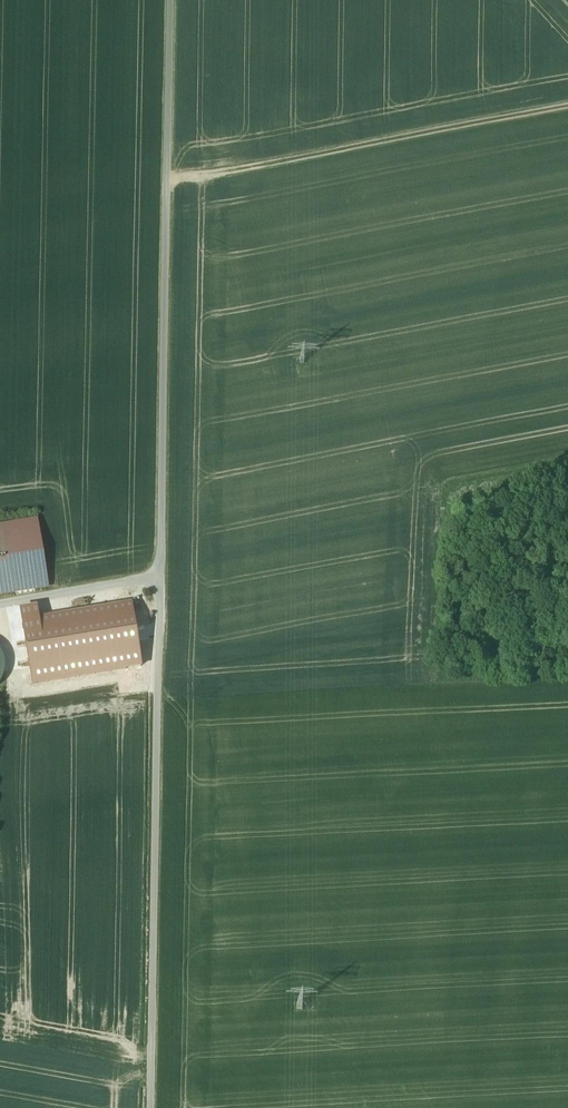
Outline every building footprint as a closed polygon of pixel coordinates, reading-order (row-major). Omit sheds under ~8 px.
[(0,526),(0,594),(48,586),(37,520),(0,526)]
